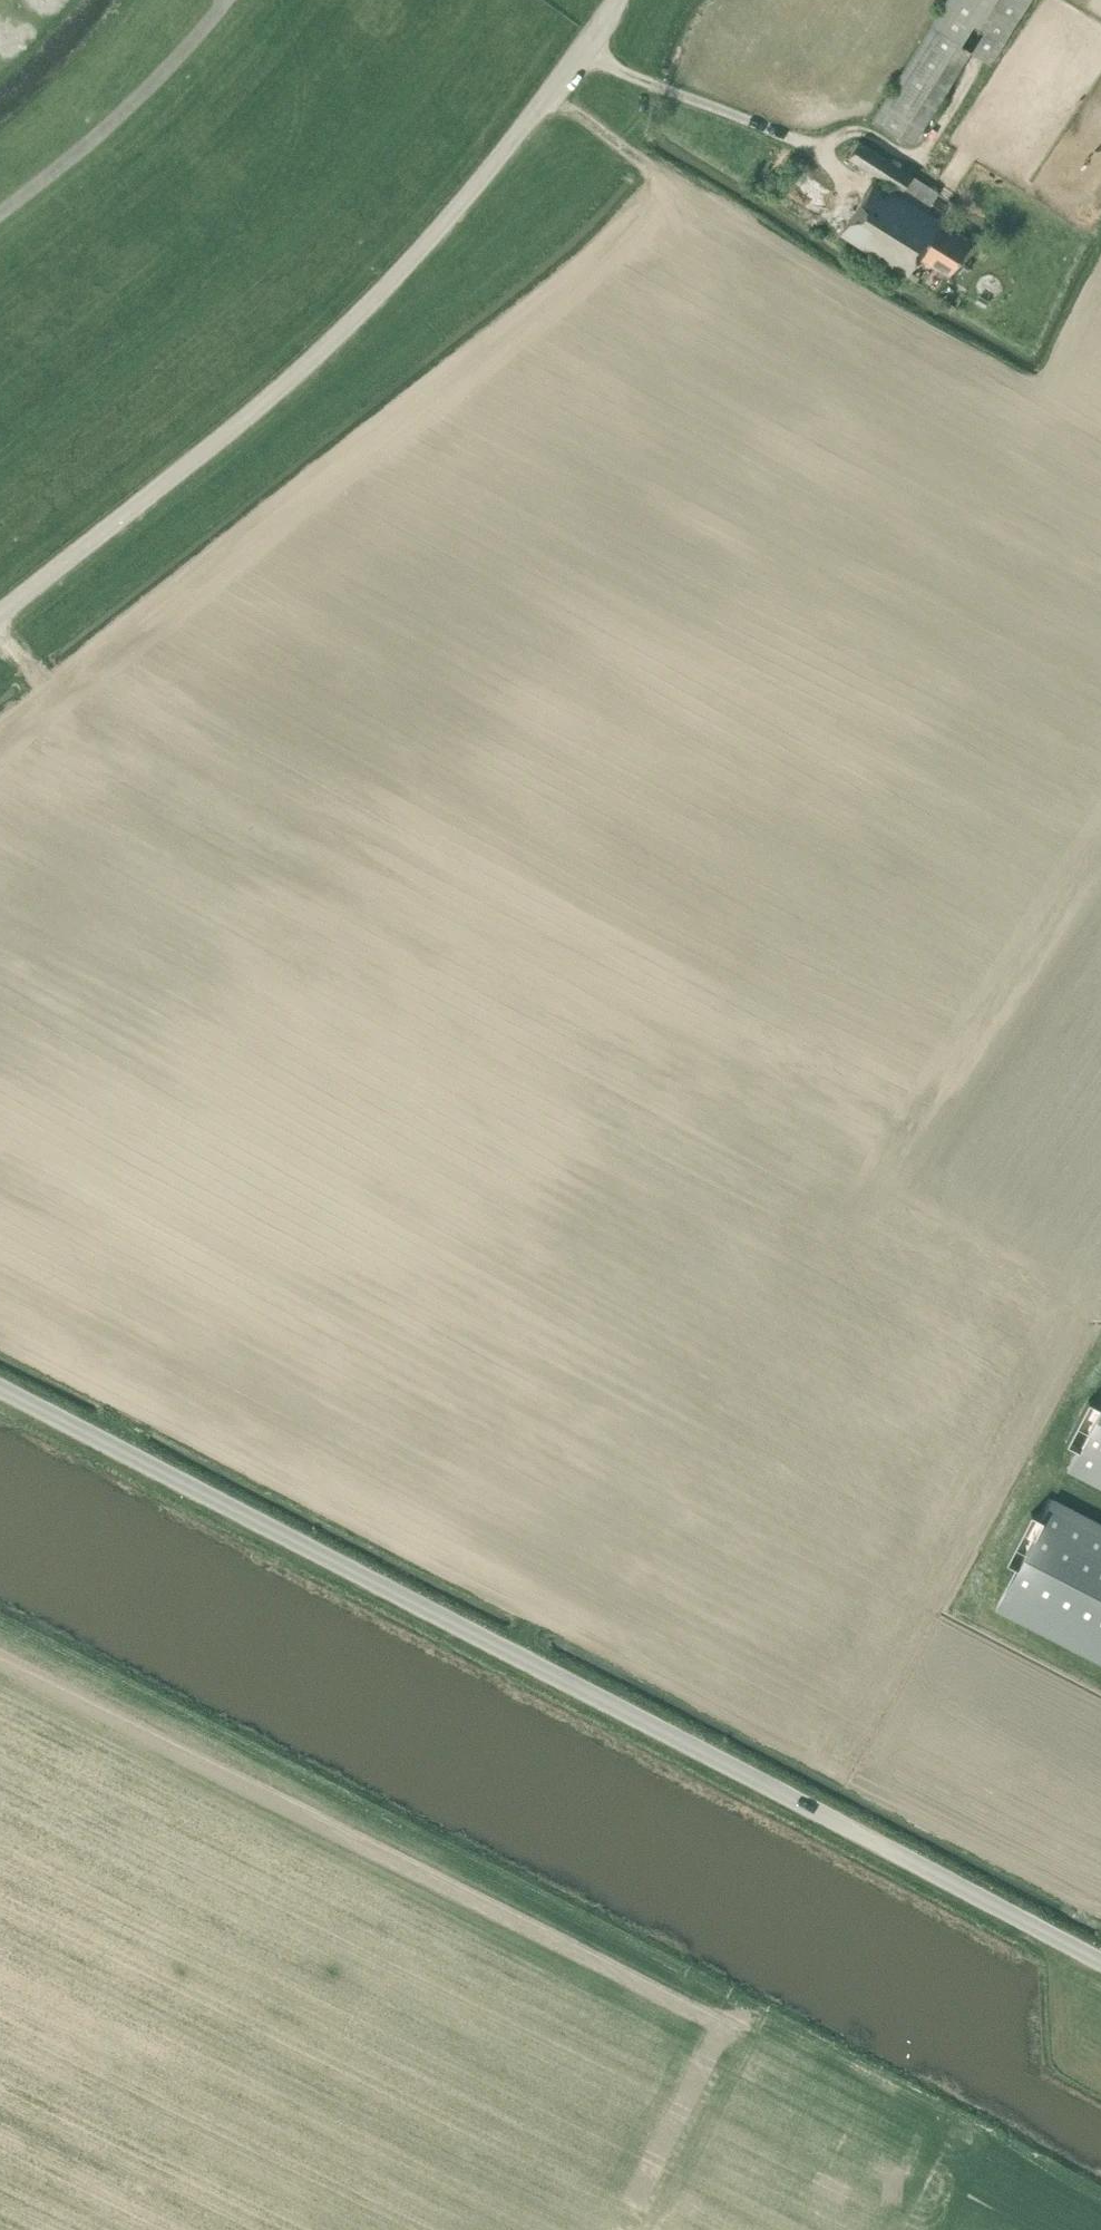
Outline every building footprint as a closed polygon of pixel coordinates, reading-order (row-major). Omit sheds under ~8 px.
[(1030,0),(944,0),(871,118),(912,144),(971,51),(990,63),(1030,0)] [(952,201),(858,141),(848,157),(878,177),(876,180),(874,178),(839,232),(906,274),(917,255),(948,274),(969,241),(939,222),(952,201)] [(1065,1442),(1078,1448),(1067,1469),(1100,1487),(1100,1403),(1100,1406),(1087,1399),(1065,1442)] [(995,1609),(1100,1664),(1100,1527),(1051,1501),(1042,1518),(1029,1512),(1004,1561),(1016,1567),(995,1609)]
